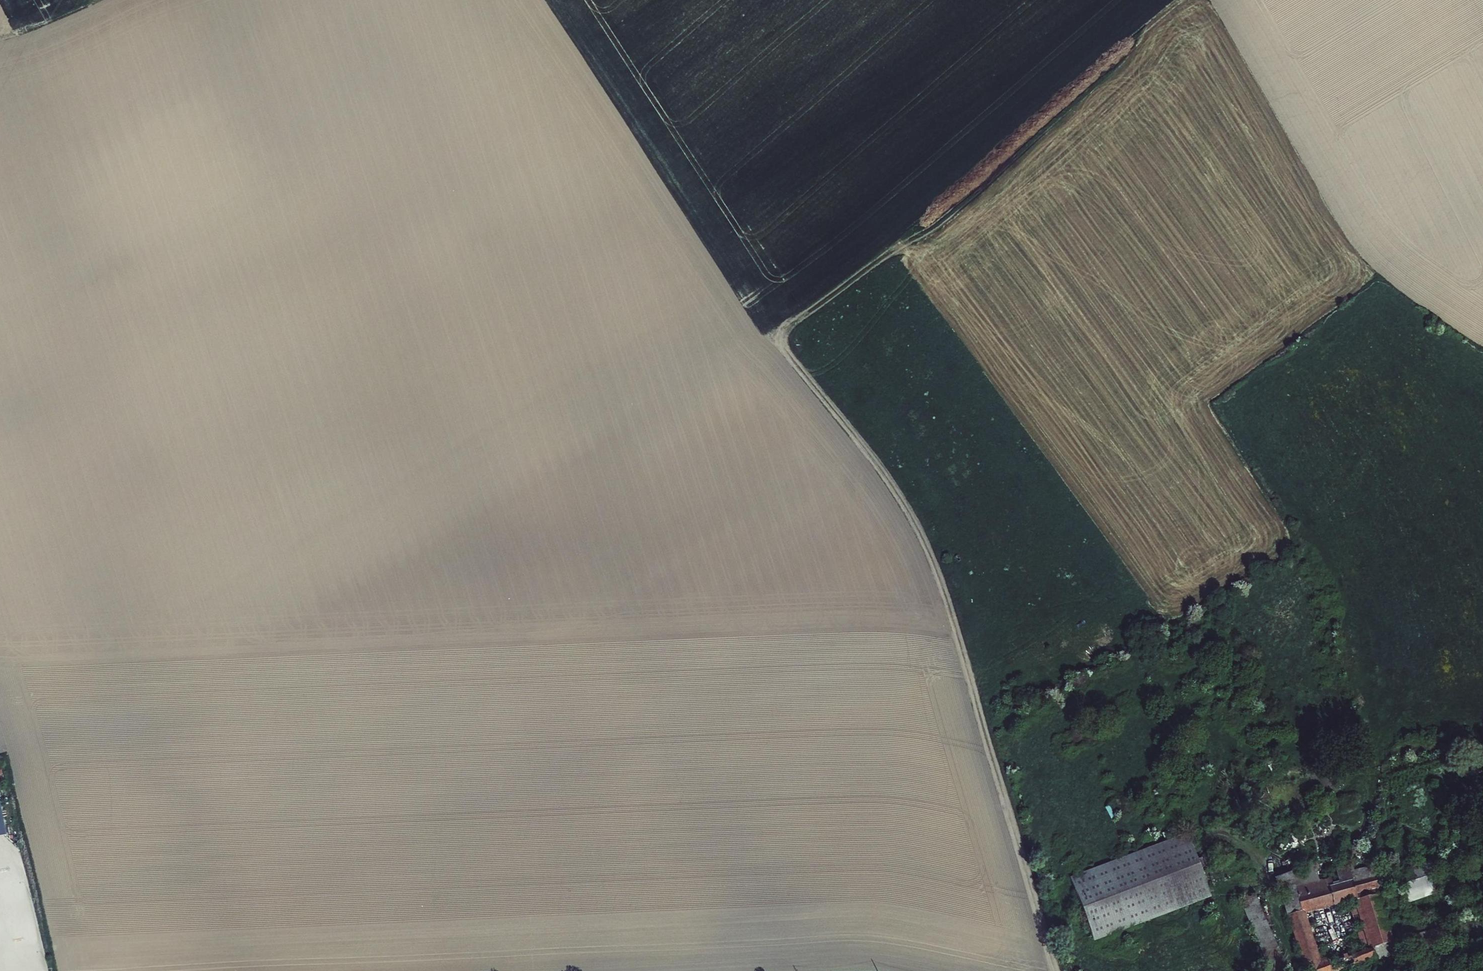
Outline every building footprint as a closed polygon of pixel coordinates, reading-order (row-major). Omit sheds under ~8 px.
[(0,781),(0,834),(10,832),(1,781),(0,781)] [(1193,828),(1079,870),(1103,934),(1216,892),(1193,828)] [(1449,856),(1399,870),(1410,907),(1460,893),(1449,856)] [(1292,916),(1305,912),(1299,890),(1326,882),(1319,860),(1293,868),(1294,873),(1280,877),(1292,916)] [(1339,874),(1343,887),(1358,882),(1382,875),(1379,866),(1360,872),(1359,868),(1339,874)] [(1382,875),(1358,882),(1364,901),(1384,895),(1382,889),(1386,888),(1382,875)]
